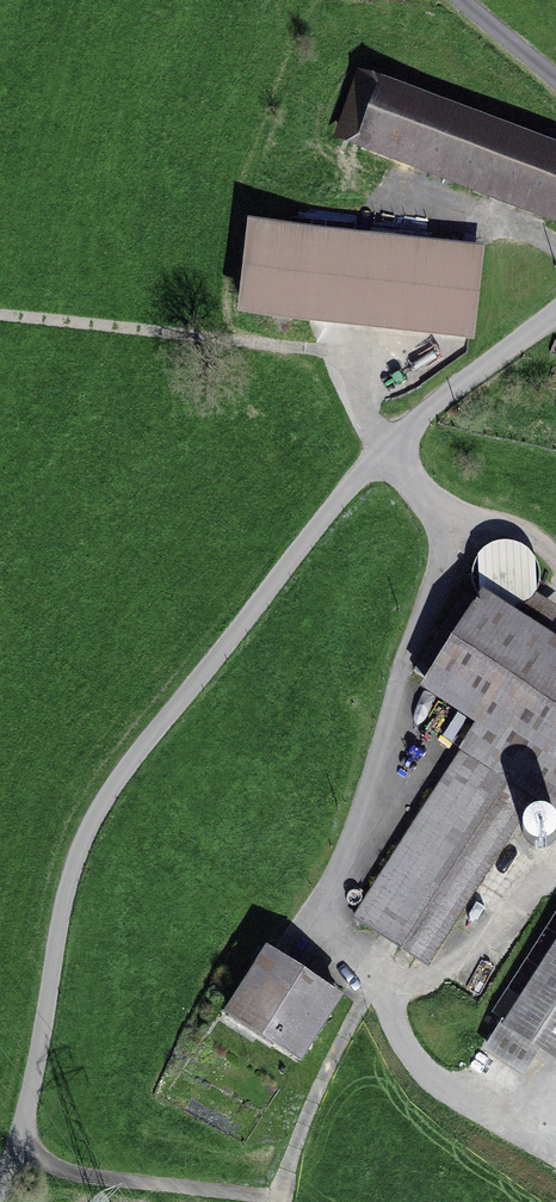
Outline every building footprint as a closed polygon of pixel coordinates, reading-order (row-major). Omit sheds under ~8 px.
[(393,83),(369,140),(555,218),(555,151),(393,83)] [(491,249),(261,225),(251,318),(481,342),(491,249)] [(520,615),(550,632),(555,620),(555,608),(532,594),(520,615)] [(489,600),(428,696),(479,728),(354,924),(429,972),(537,804),(555,816),(555,643),(489,600)] [(350,1001),(275,954),(233,1021),(308,1067),(350,1001)] [(510,1029),(555,1059),(555,959),(510,1029)]
